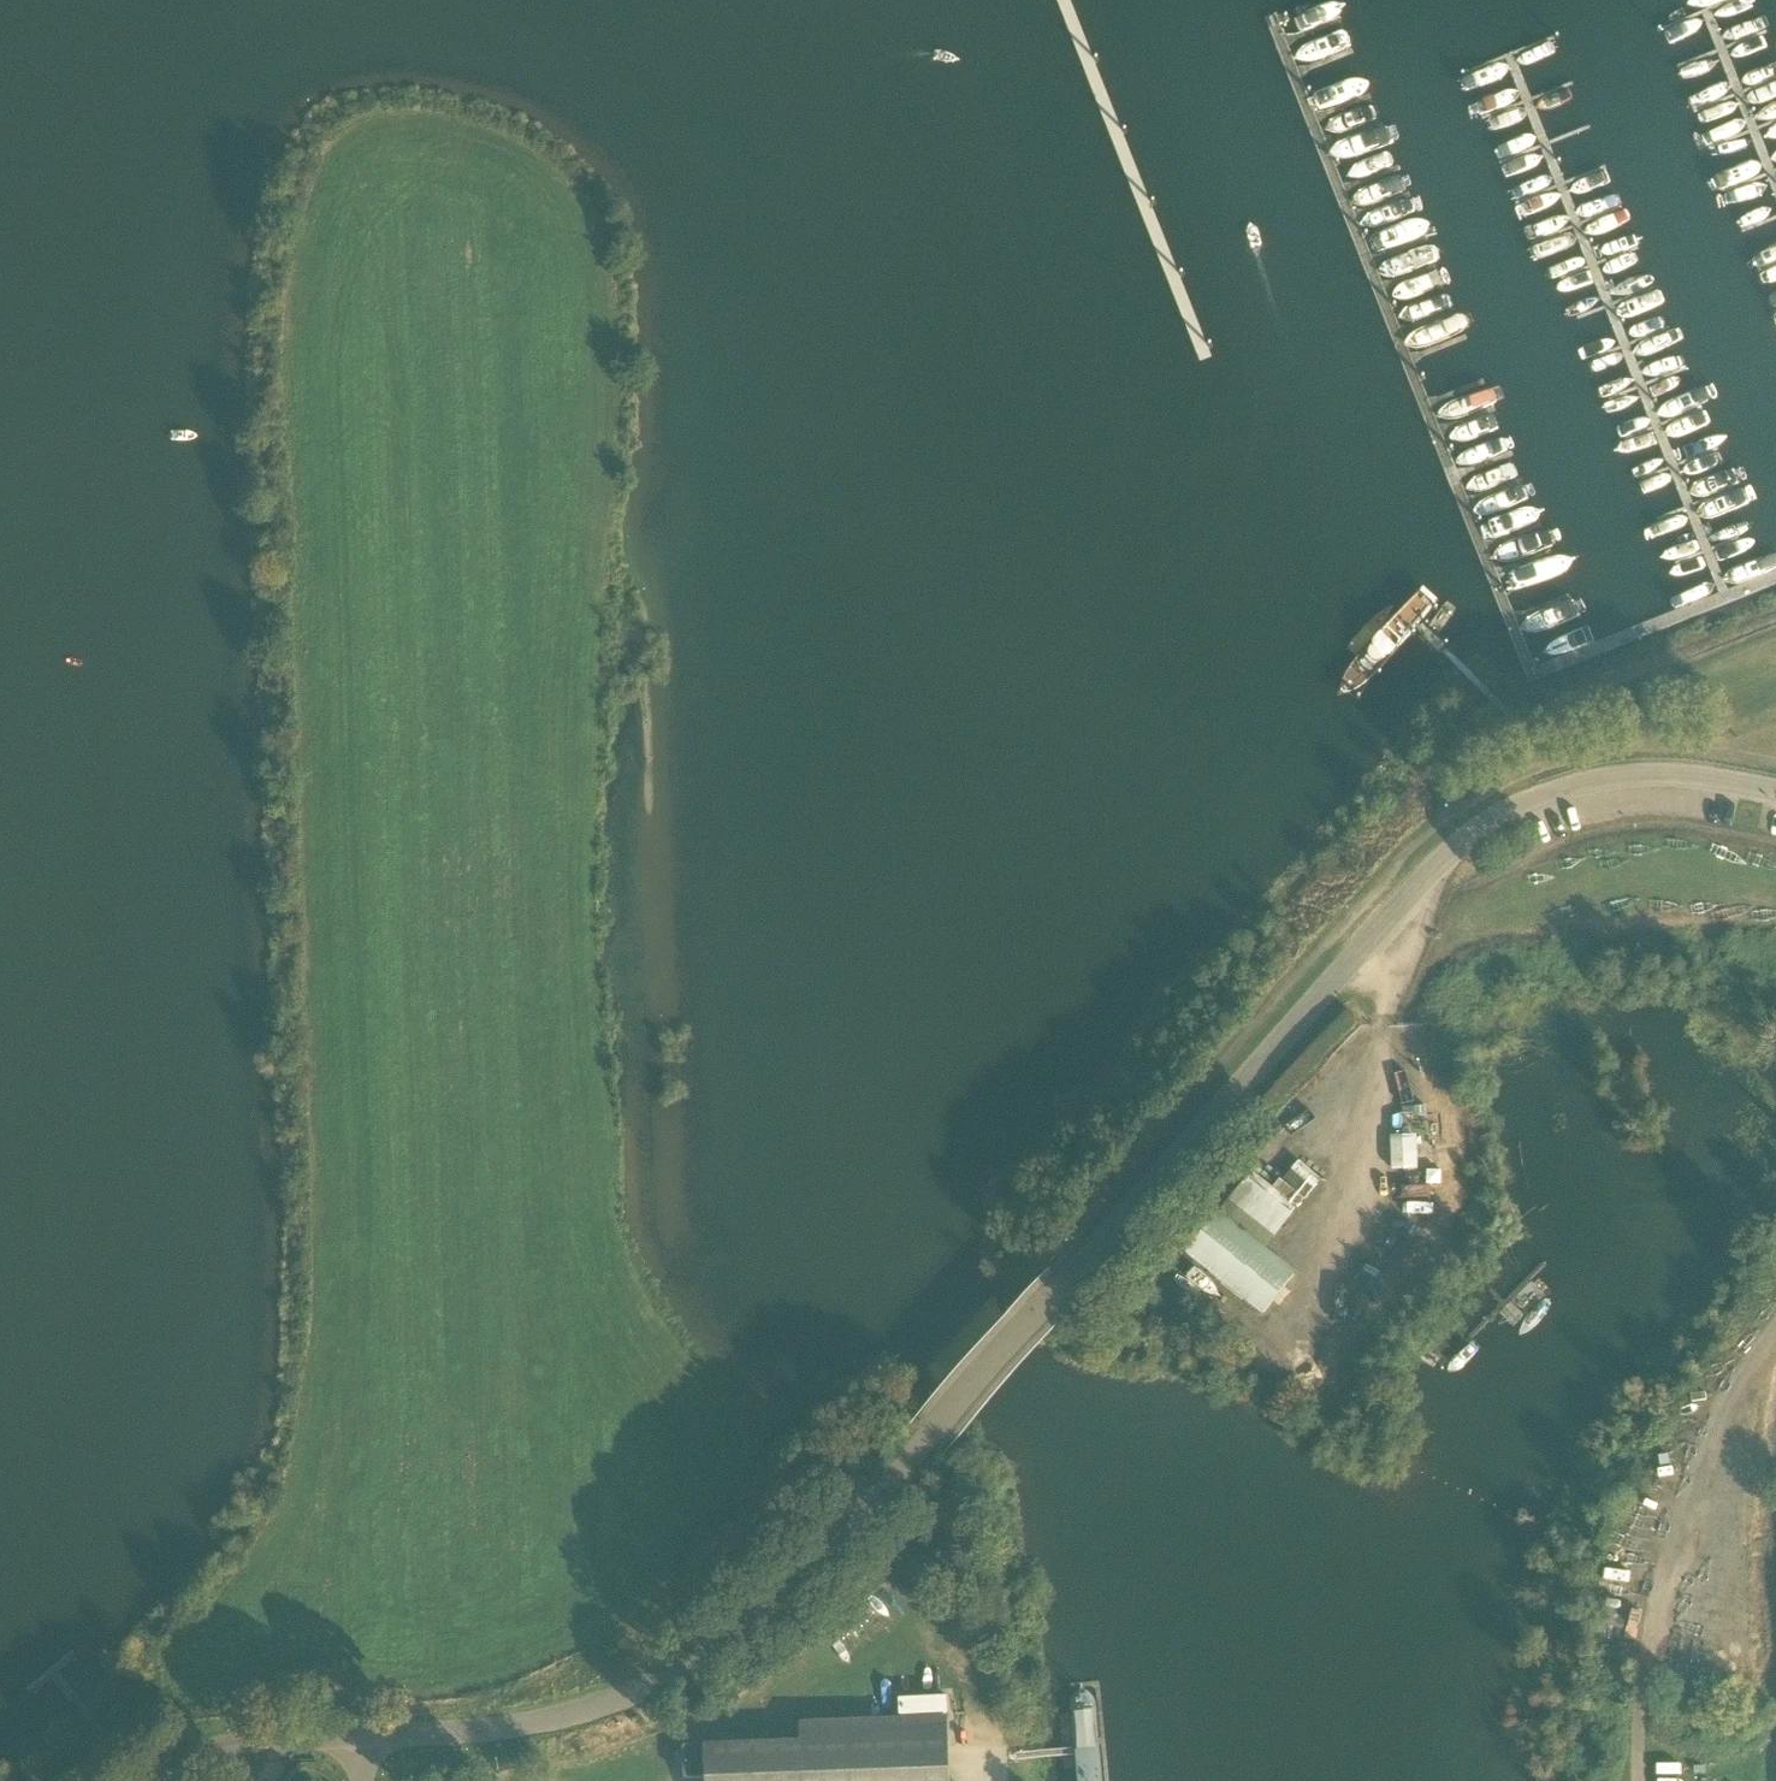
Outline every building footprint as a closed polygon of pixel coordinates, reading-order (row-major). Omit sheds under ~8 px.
[(1295,1274),(1217,1214),(1188,1252),(1265,1313),(1295,1274)] [(1069,1687),(1074,1751),(1077,1780),(1103,1780),(1095,1685),(1069,1687)] [(684,1747),(685,1779),(707,1778),(707,1780),(949,1780),(947,1718),(801,1722),(801,1741),(705,1745),(705,1746),(684,1747)] [(1656,1780),(1673,1780),(1679,1780),(1678,1757),(1655,1758),(1656,1780)]
